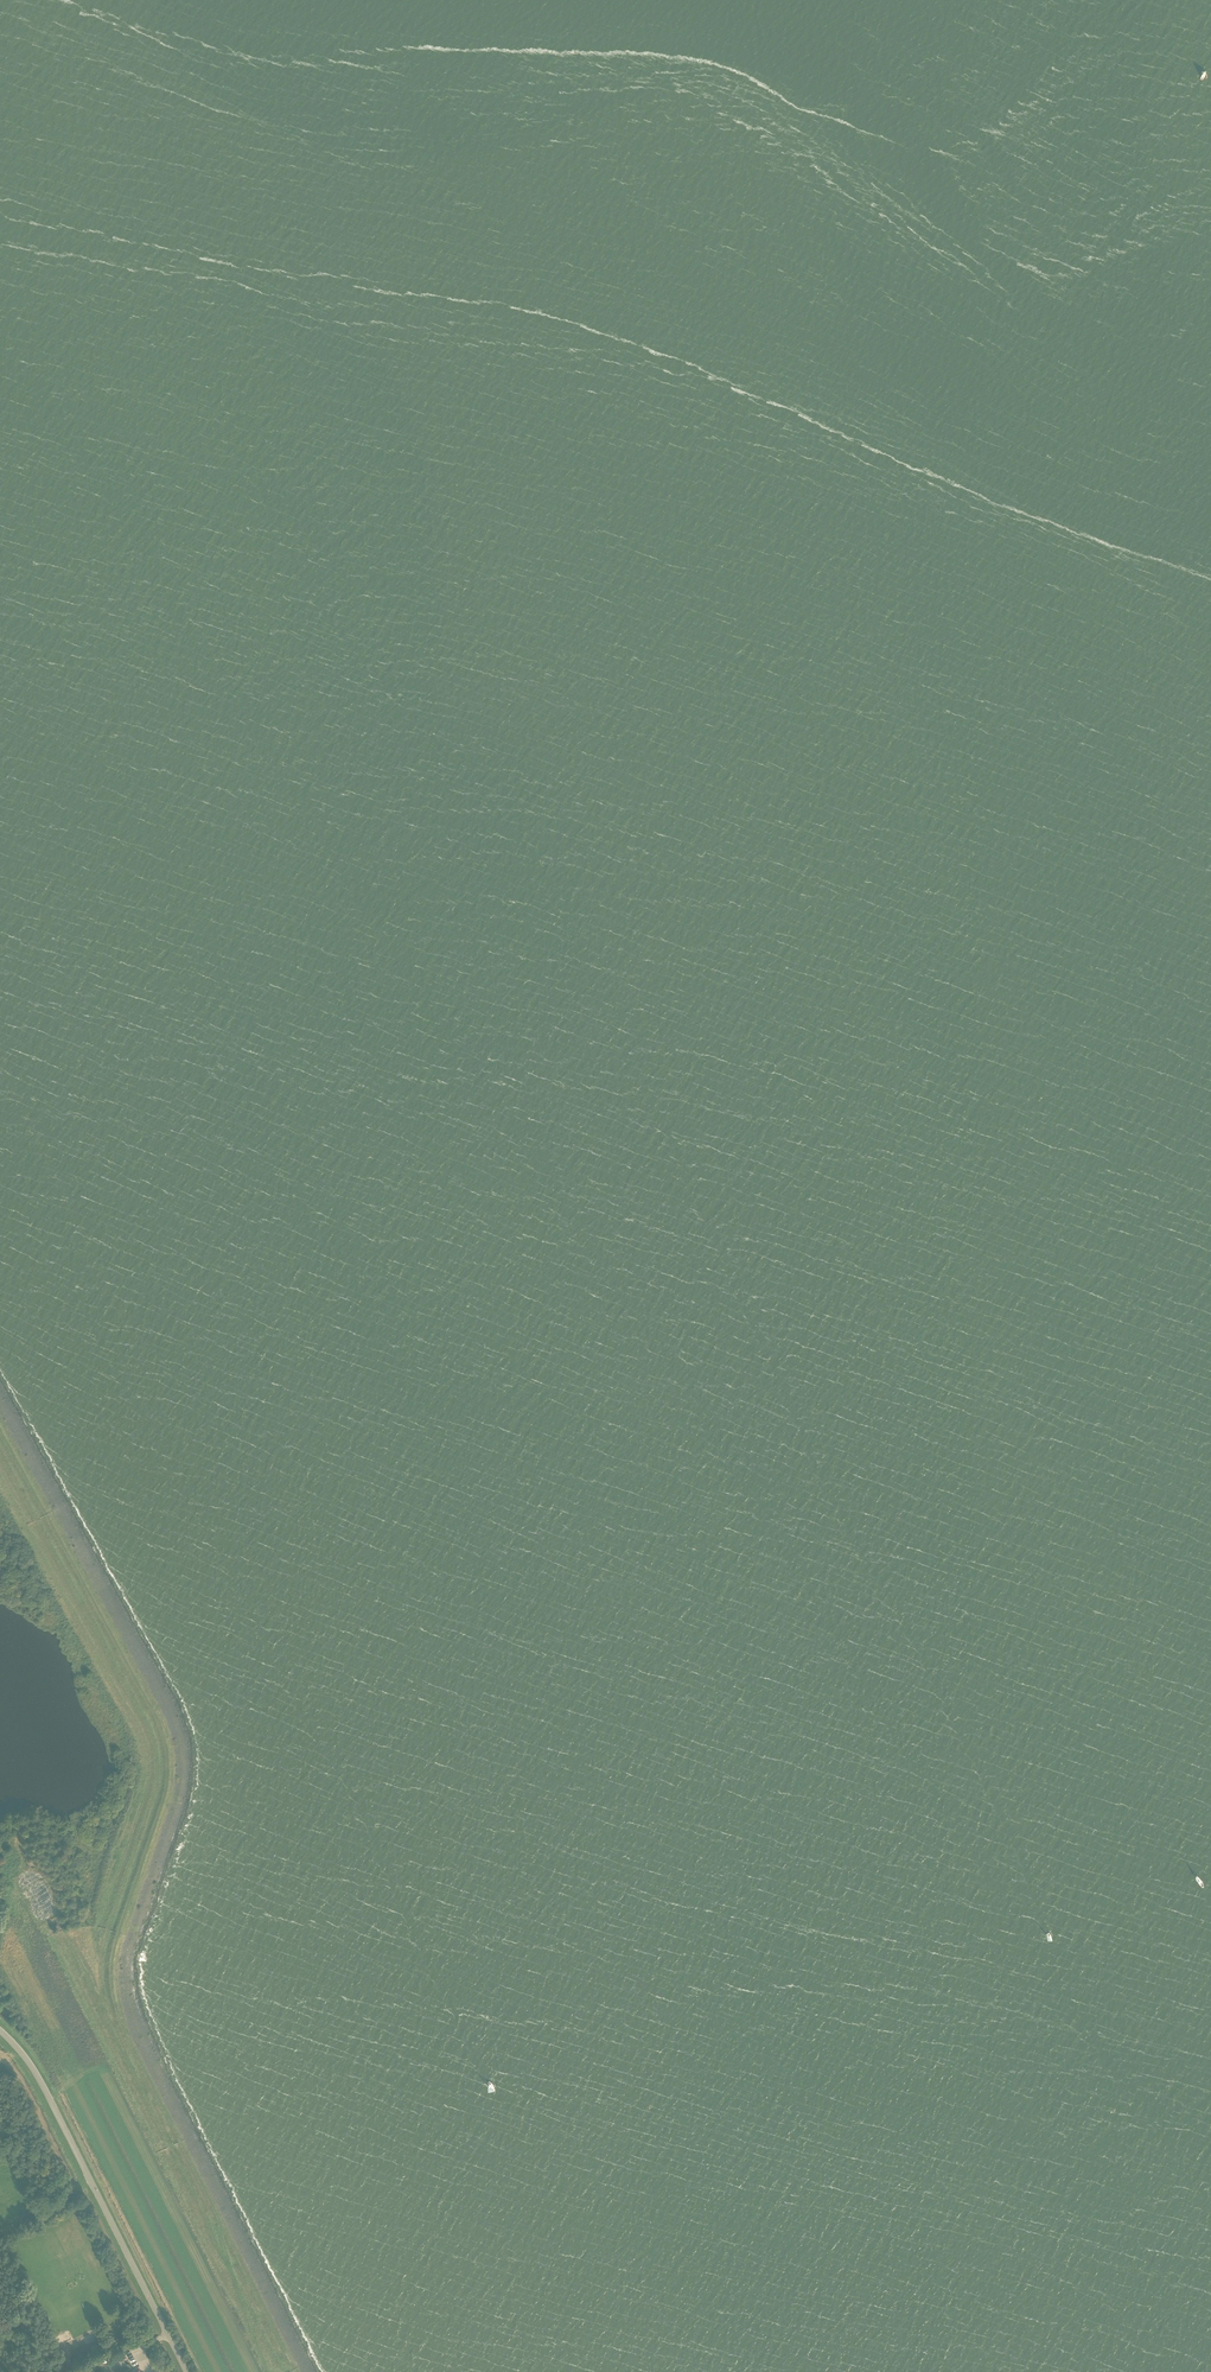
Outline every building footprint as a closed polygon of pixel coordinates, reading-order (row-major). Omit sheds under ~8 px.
[(304,2364),(296,2347),(288,2351),(296,2368),(304,2364)]
